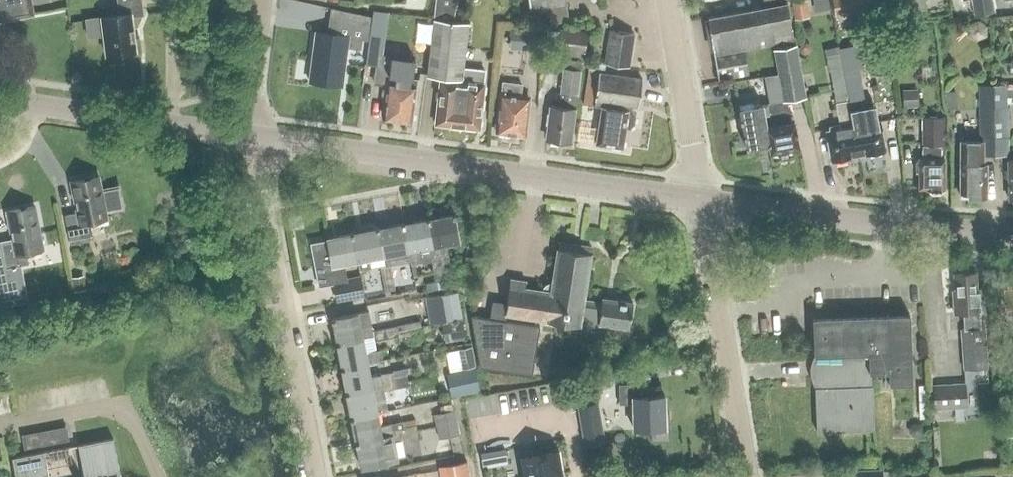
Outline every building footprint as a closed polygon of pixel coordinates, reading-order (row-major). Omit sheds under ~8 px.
[(34,13),(31,0),(0,0),(0,20),(34,13)] [(86,19),(88,37),(104,35),(106,55),(111,54),(111,56),(122,55),(121,53),(136,51),(135,38),(133,29),(132,17),(143,15),(141,0),(117,0),(119,14),(86,19)] [(457,0),(436,0),(428,76),(441,77),(436,123),(479,128),(485,71),(464,68),(469,24),(454,22),(457,0)] [(529,10),(550,7),(552,23),(569,21),(565,0),(527,0),(529,10)] [(809,17),(807,0),(792,3),(795,20),(809,17)] [(836,17),(854,13),(851,0),(833,0),(836,17)] [(912,11),(925,9),(924,0),(910,0),(912,11)] [(975,16),(993,13),(991,0),(972,0),(975,16)] [(786,4),(723,16),(707,18),(719,80),(723,79),(745,75),(741,51),(793,41),(786,4)] [(331,8),(329,29),(335,29),(334,35),(328,34),(316,32),(309,81),(342,85),(347,47),(361,49),(362,39),(368,40),(371,16),(331,8)] [(389,13),(374,11),(365,64),(375,66),(373,82),(387,85),(382,116),(412,121),(419,79),(413,78),(416,60),(382,55),(389,13)] [(997,20),(992,27),(998,31),(1003,24),(997,20)] [(538,50),(539,31),(511,30),(510,50),(538,50)] [(584,59),(587,34),(558,31),(555,56),(584,59)] [(629,67),(633,34),(609,31),(605,64),(629,67)] [(853,45),(839,48),(846,84),(847,87),(846,87),(848,101),(861,99),(863,98),(853,45)] [(774,50),(779,80),(783,100),(772,102),(774,110),(768,112),(768,115),(762,116),(767,144),(768,152),(797,147),(792,122),(795,122),(793,112),(789,113),(787,100),(806,97),(797,46),(774,50)] [(573,130),(581,67),(564,65),(558,109),(548,108),(546,126),(548,126),(546,140),(551,141),(551,144),(559,145),(559,142),(570,143),(571,129),(573,130)] [(641,77),(587,71),(583,103),(601,106),(596,145),(622,148),(624,130),(629,130),(635,126),(636,114),(631,107),(638,108),(641,77)] [(772,102),(783,100),(779,80),(767,82),(770,103),(739,109),(746,148),(767,144),(762,116),(768,115),(768,112),(774,110),(772,102)] [(518,97),(520,85),(503,83),(497,133),(524,136),(528,98),(518,97)] [(994,137),(1007,136),(1006,98),(1012,98),(1012,86),(1006,87),(992,87),(994,137)] [(832,159),(858,154),(848,101),(846,87),(831,90),(834,106),(817,109),(822,133),(827,132),(832,159)] [(994,137),(992,87),(978,88),(980,137),(994,137)] [(918,106),(918,89),(902,89),(902,107),(918,106)] [(863,110),(861,99),(848,101),(858,154),(884,149),(879,121),(878,121),(876,107),(863,110)] [(943,117),(922,117),(922,145),(924,147),(924,159),(919,159),(915,163),(915,172),(918,174),(918,189),(926,189),(929,194),(939,194),(943,190),(944,190),(944,159),(941,159),(941,146),(943,146),(943,117)] [(966,142),(966,165),(960,165),(960,193),(968,193),(968,197),(986,197),(987,165),(983,165),(983,142),(966,142)] [(119,188),(103,191),(100,178),(72,184),(78,213),(66,216),(71,241),(95,236),(91,220),(108,217),(107,211),(123,207),(119,188)] [(0,245),(0,306),(24,301),(18,271),(7,273),(6,268),(22,265),(29,263),(26,250),(43,246),(35,207),(35,204),(6,210),(7,213),(13,242),(0,245)] [(451,266),(446,242),(459,240),(454,214),(428,219),(434,245),(436,256),(432,256),(432,259),(434,270),(443,268),(451,266)] [(412,263),(422,261),(432,259),(432,256),(436,256),(434,245),(428,219),(404,224),(409,249),(412,263)] [(404,224),(378,229),(383,255),(385,265),(390,264),(396,263),(394,252),(409,249),(404,224)] [(378,229),(352,234),(357,259),(359,269),(370,267),(370,268),(379,266),(385,265),(383,255),(378,229)] [(328,240),(311,243),(315,268),(318,268),(320,282),(318,283),(318,284),(335,281),(339,301),(365,296),(361,276),(348,278),(344,262),(357,259),(352,234),(327,239),(328,240)] [(544,288),(543,290),(525,288),(526,281),(510,279),(507,307),(507,314),(547,319),(547,321),(577,325),(577,324),(599,327),(600,323),(630,327),(633,301),(602,297),(602,301),(584,299),(591,252),(590,252),(591,246),(558,241),(558,248),(557,248),(552,283),(550,283),(548,283),(546,284),(545,285),(544,287),(544,288)] [(385,265),(379,266),(382,279),(392,277),(390,264),(385,265)] [(443,268),(434,270),(437,281),(446,280),(443,268)] [(975,274),(953,275),(954,292),(951,292),(952,313),(962,313),(963,330),(961,331),(963,369),(987,368),(985,329),(980,330),(978,290),(976,291),(975,274)] [(83,275),(73,277),(76,290),(86,288),(83,275)] [(395,289),(392,277),(382,279),(384,291),(395,289)] [(425,299),(430,324),(462,319),(461,309),(458,293),(434,297),(425,299)] [(507,314),(507,307),(492,305),(491,318),(471,316),(481,367),(533,375),(540,325),(506,321),(507,314)] [(385,329),(372,331),(368,311),(331,319),(336,344),(362,339),(373,337),(374,342),(386,339),(385,329)] [(909,315),(811,319),(816,433),(873,431),(872,387),(870,387),(870,374),(888,373),(888,386),(911,385),(909,315)] [(466,339),(462,320),(442,324),(445,343),(466,339)] [(419,322),(397,326),(398,331),(421,327),(419,322)] [(397,326),(385,329),(386,339),(399,337),(398,331),(397,326)] [(365,353),(362,339),(336,344),(340,368),(367,363),(382,360),(380,350),(365,353)] [(458,350),(462,369),(476,367),(472,347),(458,350)] [(396,388),(394,378),(393,372),(370,377),(367,363),(340,368),(345,393),(372,388),(383,385),(383,391),(396,388)] [(588,368),(574,370),(576,379),(589,378),(588,368)] [(480,392),(475,369),(447,375),(452,398),(480,392)] [(394,378),(396,388),(408,386),(406,375),(394,378)] [(635,384),(619,385),(619,404),(633,404),(634,429),(651,428),(651,440),(670,439),(669,412),(664,412),(664,397),(665,397),(665,395),(655,396),(654,388),(635,389),(635,384)] [(964,384),(932,386),(933,410),(965,408),(964,384)] [(387,410),(383,391),(383,385),(372,388),(345,393),(350,417),(377,412),(387,410)] [(599,402),(577,406),(584,446),(606,443),(599,402)] [(436,427),(456,423),(454,410),(433,414),(436,427)] [(377,412),(350,417),(355,442),(382,437),(392,435),(393,440),(405,438),(403,427),(404,427),(403,422),(403,421),(379,426),(377,412)] [(438,438),(459,434),(456,423),(436,427),(438,438)] [(923,432),(923,427),(919,423),(913,423),(909,427),(909,432),(913,436),(919,436),(923,432)] [(403,427),(405,438),(417,435),(415,424),(404,427),(403,427)] [(67,426),(22,435),(25,449),(69,440),(67,426)] [(392,435),(382,437),(355,442),(360,467),(386,462),(397,460),(393,440),(392,435)] [(115,437),(80,443),(87,476),(123,476),(115,437)] [(507,461),(505,449),(481,453),(483,465),(507,461)] [(46,450),(14,456),(18,476),(51,476),(46,450)] [(521,458),(524,476),(540,476),(563,473),(559,452),(521,458)] [(467,461),(443,466),(445,476),(470,476),(467,461)]
